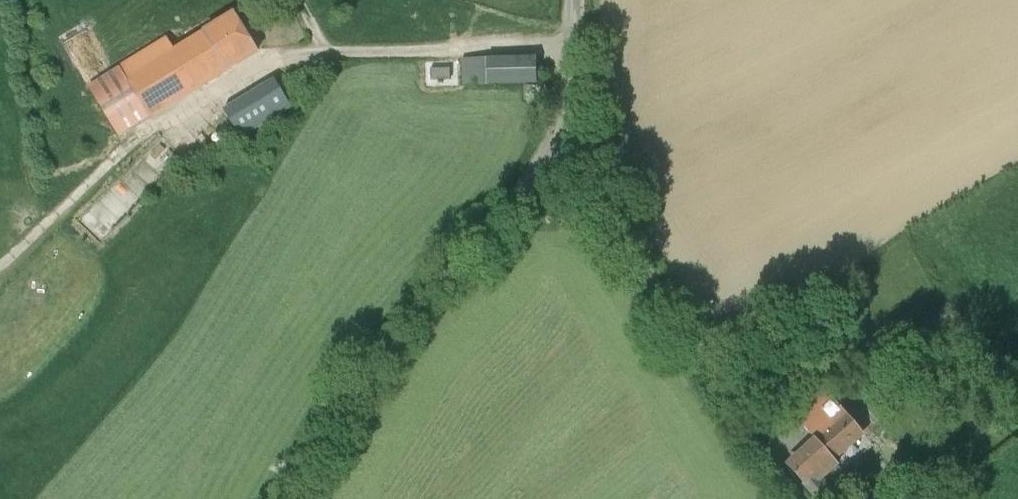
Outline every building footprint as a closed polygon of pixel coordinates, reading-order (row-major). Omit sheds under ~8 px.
[(229,70),(241,62),(258,52),(235,14),(205,32),(229,70)] [(150,118),(229,70),(205,32),(176,50),(167,36),(118,67),(150,118)] [(512,86),(512,58),(503,58),(463,59),(463,79),(463,85),(487,85),(487,86),(504,86),(512,86)] [(120,137),(150,118),(118,67),(88,86),(120,137)] [(275,78),(224,109),(242,138),(292,106),(275,78)] [(526,101),(537,100),(536,86),(526,86),(526,101)] [(836,495),(829,488),(831,486),(824,479),(839,466),(835,462),(865,435),(847,415),(824,388),(794,415),(817,441),(789,466),(817,497),(819,498),(831,498),(836,495)]
